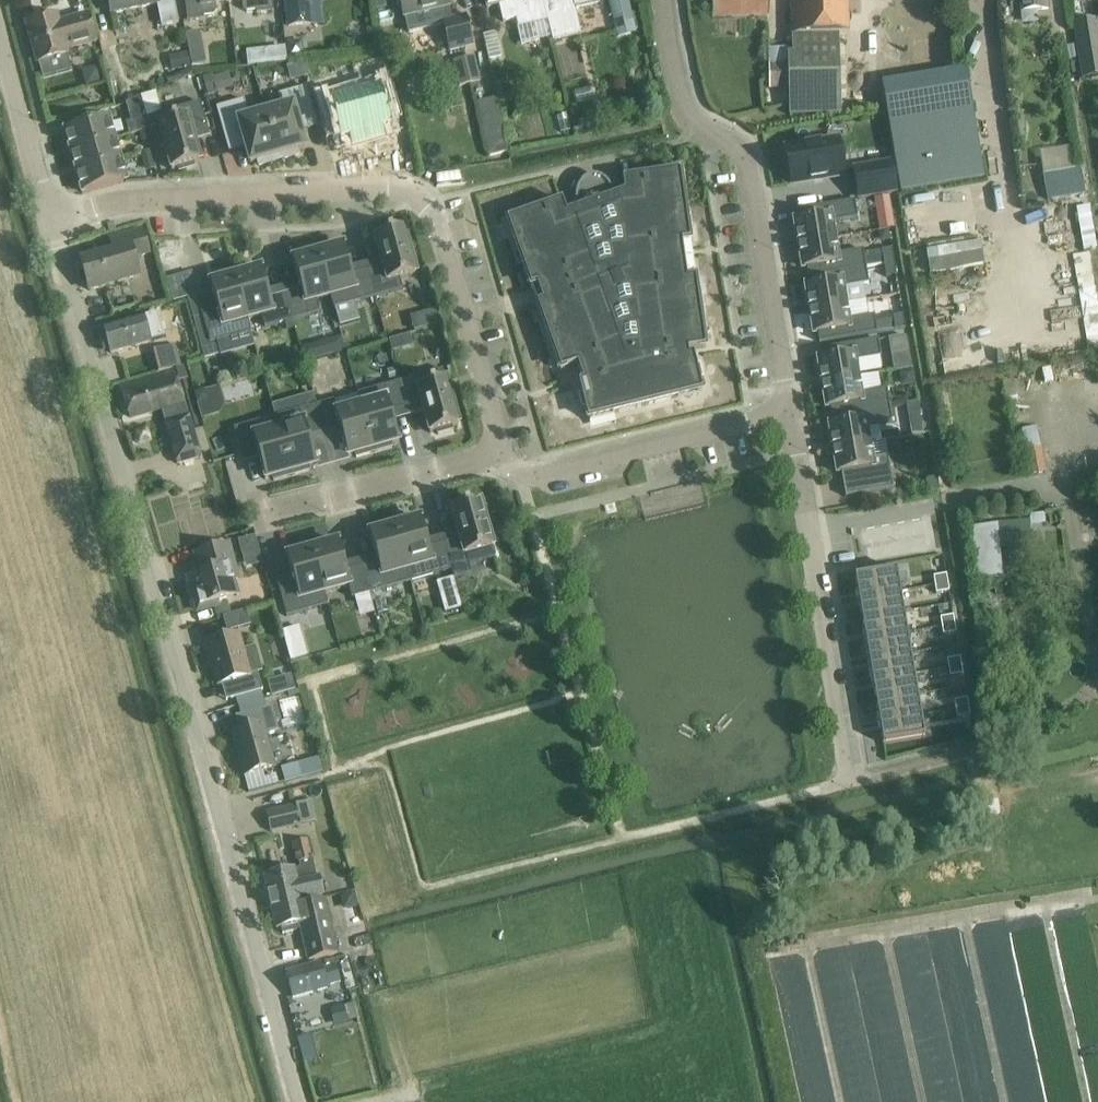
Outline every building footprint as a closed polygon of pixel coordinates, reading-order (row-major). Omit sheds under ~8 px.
[(162,26),(179,22),(177,11),(175,0),(109,0),(112,13),(157,4),(162,26)] [(188,21),(205,19),(204,17),(214,16),(217,12),(216,4),(229,2),(229,0),(185,0),(188,21)] [(274,11),(273,0),(229,0),(229,2),(242,1),(243,9),(248,12),(257,11),(257,13),(274,11)] [(290,27),(313,25),(310,0),(287,0),(290,27)] [(401,1),(405,17),(409,34),(443,26),(442,22),(452,19),(449,6),(448,0),(401,0),(401,1)] [(517,18),(519,27),(517,28),(521,46),(551,39),(542,0),(486,0),(487,7),(499,4),(503,21),(517,18)] [(551,39),(581,32),(575,7),(601,1),(600,0),(542,0),(551,39)] [(614,18),(619,37),(636,32),(636,30),(639,29),(640,29),(635,12),(635,13),(632,13),(629,0),(610,0),(614,18)] [(712,19),(765,18),(765,0),(712,0),(712,19)] [(786,54),(787,89),(788,116),(841,114),(839,33),(850,33),(850,0),(794,0),(795,54),(786,54)] [(1020,9),(1048,7),(1047,0),(1019,0),(1020,9)] [(37,63),(58,57),(67,55),(66,49),(96,41),(88,14),(87,14),(87,16),(59,24),(57,17),(59,17),(58,16),(50,18),(49,14),(46,12),(35,15),(33,18),(34,22),(26,24),(27,26),(29,25),(39,61),(37,62),(37,63)] [(442,22),(449,52),(470,47),(462,17),(452,19),(442,22)] [(1072,22),(1081,79),(1097,77),(1097,18),(1072,22)] [(207,32),(193,32),(194,63),(208,63),(207,32)] [(495,32),(483,35),(484,41),(489,61),(502,59),(501,57),(502,56),(499,44),(498,44),(497,38),(495,32)] [(303,40),(287,42),(289,58),(305,56),(303,40)] [(786,49),(768,49),(769,89),(787,89),(786,54),(786,49)] [(170,56),(173,70),(191,67),(188,52),(170,56)] [(454,62),(461,85),(481,80),(475,56),(454,62)] [(100,65),(82,70),(86,86),(104,81),(100,65)] [(963,70),(883,84),(901,193),(913,191),(985,179),(966,69),(963,70)] [(378,87),(355,93),(369,143),(385,138),(383,129),(391,127),(390,121),(402,117),(389,70),(375,74),(378,87)] [(213,74),(203,77),(208,96),(219,93),(218,92),(233,88),(229,73),(214,77),(213,74)] [(279,94),(283,109),(266,113),(279,159),(299,154),(297,150),(305,147),(298,123),(316,118),(307,86),(279,94)] [(369,143),(355,93),(331,100),(328,87),(313,91),(326,138),(339,135),(341,141),(349,139),(352,148),(369,143)] [(590,88),(575,91),(578,104),(593,100),(590,88)] [(498,97),(478,101),(490,156),(510,151),(498,97)] [(244,139),(251,163),(258,161),(260,165),(279,159),(266,113),(250,118),(244,99),(216,107),(227,143),(244,139)] [(156,114),(147,116),(150,128),(159,126),(161,131),(157,132),(161,146),(165,145),(172,170),(179,168),(180,171),(194,167),(193,163),(200,162),(192,133),(208,128),(200,101),(156,114)] [(109,116),(65,128),(71,151),(115,138),(109,116)] [(1025,120),(1016,121),(1017,138),(1026,138),(1025,120)] [(150,130),(140,133),(143,142),(153,139),(150,130)] [(115,138),(71,151),(77,173),(121,161),(115,138)] [(792,183),(844,174),(838,140),(786,149),(792,183)] [(151,150),(140,153),(145,172),(156,169),(151,150)] [(121,161),(77,173),(83,192),(127,180),(121,161)] [(891,163),(856,168),(860,196),(896,191),(891,163)] [(1081,169),(1044,175),(1048,200),(1085,194),(1081,169)] [(586,408),(588,419),(703,391),(700,380),(704,379),(700,364),(696,365),(694,354),(689,355),(688,350),(706,347),(680,171),(623,179),(625,192),(614,196),(613,192),(612,189),(610,185),(608,182),(605,179),(601,177),(598,176),(595,175),(592,176),(589,177),(586,178),(584,179),(582,182),(580,184),(579,187),(577,192),(576,198),(576,204),(577,209),(567,213),(562,200),(507,220),(561,370),(578,364),(584,381),(579,382),(582,393),(578,394),(582,409),(586,408)] [(889,195),(874,197),(880,230),(889,228),(895,227),(889,195)] [(798,219),(795,220),(799,244),(835,238),(832,222),(858,218),(855,200),(797,210),(798,219)] [(381,231),(382,235),(375,237),(383,265),(368,270),(375,297),(403,289),(399,277),(416,272),(414,268),(418,267),(414,252),(410,253),(403,229),(397,231),(396,227),(381,231)] [(142,229),(111,238),(114,250),(81,260),(90,290),(111,284),(140,276),(134,257),(149,253),(142,229)] [(889,229),(878,231),(880,242),(891,240),(889,229)] [(835,238),(799,244),(803,268),(807,268),(808,276),(866,266),(884,263),(894,261),(892,248),(882,250),(864,253),(863,250),(838,254),(835,238)] [(988,238),(933,248),(937,272),(992,263),(988,238)] [(317,249),(330,296),(334,308),(375,297),(368,270),(352,274),(344,245),(336,248),(335,244),(317,249)] [(285,293),(293,320),(320,312),(317,300),(330,296),(317,249),(299,254),(300,258),(293,260),(301,288),(285,293)] [(894,261),(884,263),(887,276),(892,275),(897,274),(894,261)] [(843,287),(869,283),(866,266),(808,276),(810,285),(806,285),(810,309),(846,303),(843,287)] [(235,272),(248,319),(262,316),(265,328),(293,320),(285,293),(269,297),(261,269),(254,271),(253,267),(235,272)] [(218,312),(202,316),(210,343),(251,331),(248,319),(235,272),(217,277),(218,281),(210,283),(218,312)] [(819,342),(877,332),(874,314),(848,319),(846,303),(810,309),(814,334),(818,333),(819,342)] [(125,321),(104,326),(111,353),(132,347),(151,342),(150,341),(164,337),(157,313),(144,317),(143,316),(125,321)] [(893,316),(895,329),(905,328),(903,314),(893,316)] [(889,338),(894,370),(913,367),(908,337),(904,335),(889,338)] [(878,339),(830,347),(820,349),(822,358),(818,359),(822,383),(858,377),(856,361),(881,357),(878,339)] [(191,376),(188,364),(182,366),(180,357),(176,344),(169,346),(153,350),(157,362),(160,371),(176,367),(180,379),(184,378),(191,376)] [(406,408),(422,404),(430,433),(437,431),(438,434),(453,430),(452,427),(459,425),(452,401),(455,400),(451,385),(448,386),(443,369),(399,382),(406,408)] [(913,370),(899,372),(902,387),(906,386),(916,384),(913,370)] [(174,372),(120,387),(131,418),(164,406),(169,422),(165,423),(177,463),(201,456),(185,401),(183,401),(174,372)] [(890,406),(887,388),(861,393),(858,377),(822,383),(826,407),(830,407),(832,415),(890,406)] [(361,403),(360,403),(374,452),(393,447),(392,444),(399,442),(391,413),(406,408),(399,382),(358,393),(361,403)] [(220,385),(195,393),(202,418),(221,413),(225,404),(220,385)] [(356,457),(374,452),(360,403),(337,410),(334,400),(317,405),(324,432),(340,427),(348,456),(355,454),(356,457)] [(918,401),(907,403),(909,419),(921,417),(918,401)] [(276,416),(275,416),(278,426),(292,475),(310,470),(309,467),(316,465),(310,444),(308,436),(324,432),(317,405),(276,416)] [(867,427),(893,422),(890,406),(832,415),(833,423),(829,424),(833,448),(869,442),(867,427)] [(274,481),(292,475),(278,426),(265,430),(262,420),(234,428),(241,455),(257,450),(266,479),(273,477),(274,481)] [(894,488),(888,456),(872,458),(869,442),(833,448),(837,473),(841,472),(845,497),(894,488)] [(1027,452),(1031,475),(1042,472),(1038,450),(1027,452)] [(929,493),(939,491),(937,478),(927,479),(929,493)] [(700,480),(686,486),(692,500),(706,494),(700,480)] [(459,508),(452,510),(460,538),(444,543),(454,578),(472,573),(470,565),(496,557),(491,541),(494,540),(490,525),(487,526),(480,502),(473,504),(472,500),(458,504),(459,508)] [(1045,513),(1030,514),(1031,524),(1046,523),(1045,513)] [(412,517),(394,522),(411,581),(451,570),(454,578),(444,543),(428,547),(420,518),(413,520),(412,517)] [(378,562),(362,566),(369,593),(411,581),(394,522),(376,527),(377,531),(370,533),(378,562)] [(998,524),(972,526),(976,578),(1003,576),(1000,542),(998,524)] [(1014,527),(999,528),(1000,547),(1030,545),(1029,525),(1014,527)] [(312,545),(326,596),(349,589),(352,598),(369,593),(362,566),(346,570),(338,542),(331,544),(330,540),(312,545)] [(197,574),(191,585),(198,610),(213,606),(218,605),(217,601),(229,598),(232,597),(228,582),(236,580),(238,579),(229,544),(217,547),(196,553),(201,573),(197,574)] [(295,585),(279,589),(287,616),(328,604),(326,596),(312,545),(294,550),(295,554),(287,556),(295,585)] [(498,557),(477,564),(480,573),(501,567),(498,557)] [(897,570),(855,577),(858,598),(901,591),(897,570)] [(946,575),(933,577),(935,585),(948,583),(947,574),(946,575)] [(948,583),(935,585),(936,594),(949,591),(950,591),(948,583)] [(901,591),(858,598),(862,619),(904,611),(901,591)] [(385,598),(375,600),(379,613),(389,611),(385,598)] [(217,618),(230,613),(227,602),(218,605),(213,606),(217,618)] [(247,610),(223,617),(227,632),(251,625),(247,610)] [(904,611),(862,619),(865,640),(908,633),(904,611)] [(953,616),(940,618),(942,627),(955,624),(954,616),(953,616)] [(284,629),(292,659),(312,654),(304,624),(284,629)] [(955,624),(942,627),(943,635),(956,633),(957,633),(955,624)] [(908,633),(865,640),(869,661),(911,653),(908,633)] [(227,682),(232,699),(263,690),(258,672),(249,675),(238,634),(207,643),(219,685),(227,682)] [(911,653),(869,661),(872,682),(915,674),(911,653)] [(960,657),(947,659),(949,668),(962,666),(961,657),(960,657)] [(962,666),(949,668),(950,675),(950,677),(963,675),(963,674),(962,666)] [(278,695),(300,689),(296,673),(274,679),(278,695)] [(915,674),(872,682),(876,703),(918,695),(915,674)] [(918,695),(876,703),(879,723),(922,716),(918,695)] [(967,699),(954,701),(956,709),(969,707),(968,699),(967,699)] [(266,734),(279,731),(272,706),(241,714),(245,729),(232,733),(244,775),(275,766),(266,734)] [(969,707),(956,709),(957,718),(970,716),(971,716),(969,707)] [(922,716),(879,723),(883,744),(925,737),(922,716)] [(282,768),(286,781),(322,771),(318,758),(282,768)] [(267,811),(272,829),(301,824),(296,804),(267,811)] [(323,895),(318,878),(317,878),(306,831),(292,834),(300,868),(265,877),(272,910),(303,903),(302,900),(323,895)] [(278,871),(289,867),(285,856),(280,858),(274,838),(262,842),(271,868),(276,866),(278,871)] [(309,960),(331,955),(337,954),(324,899),(303,904),(303,903),(272,910),(277,929),(282,928),(283,933),(297,930),(296,925),(305,923),(310,940),(305,941),(309,960)] [(334,958),(307,966),(286,972),(294,997),(327,988),(326,983),(340,979),(335,964),(334,958)] [(315,1033),(301,1037),(307,1060),(321,1057),(315,1033)]
